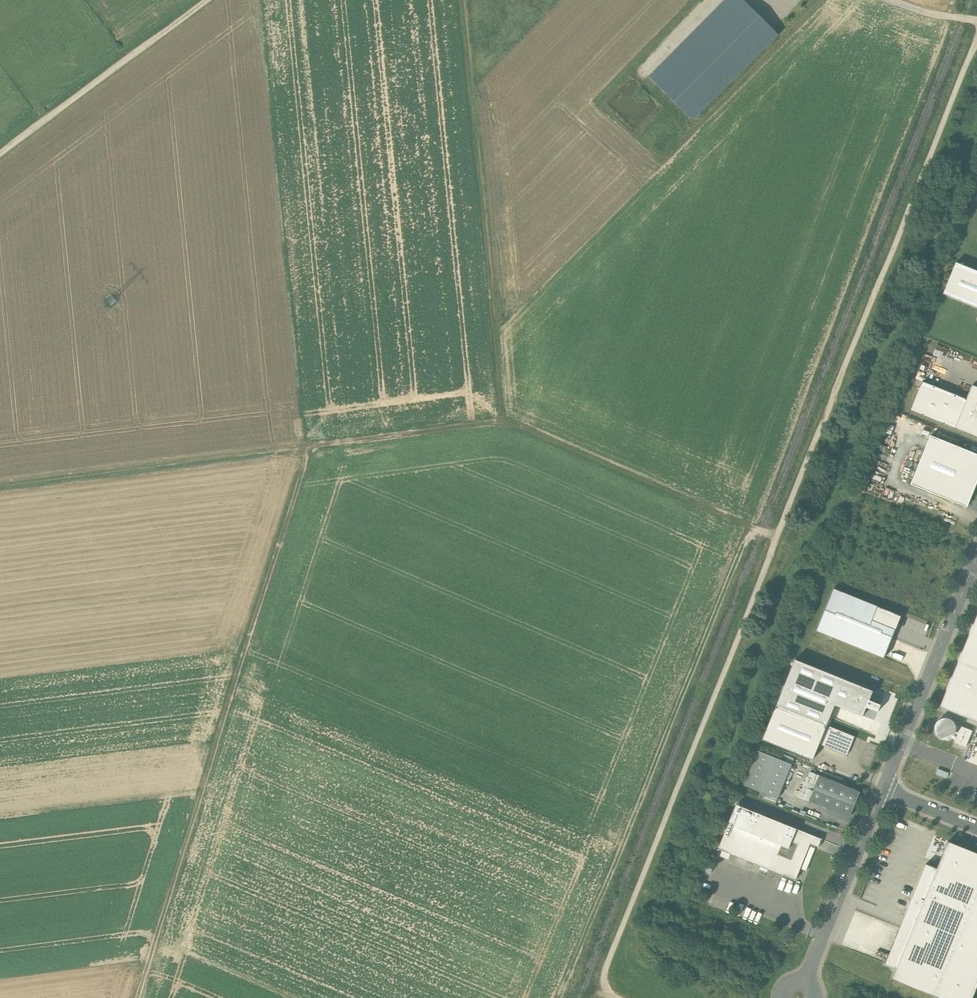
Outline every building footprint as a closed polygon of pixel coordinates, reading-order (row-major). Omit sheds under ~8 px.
[(778,33),(745,0),(721,0),(648,74),(693,120),(778,33)] [(956,263),(943,294),(976,308),(976,271),(956,263)] [(967,400),(922,382),(910,411),(955,428),(967,400)] [(967,400),(955,428),(976,438),(976,387),(973,385),(967,400)] [(931,436),(911,485),(967,507),(976,482),(976,455),(931,436)] [(901,616),(833,589),(817,631),(884,658),(901,616)] [(940,707),(976,722),(976,616),(940,707)] [(884,719),(843,702),(836,716),(878,734),(884,719)] [(827,726),(777,705),(763,740),(812,760),(827,726)] [(938,737),(943,739),(947,740),(952,738),(955,734),(956,729),(955,725),(952,721),(948,719),(943,718),(939,720),(936,724),(935,729),(935,733),(938,737)] [(966,746),(972,729),(960,725),(954,742),(966,746)] [(854,737),(827,726),(819,744),(847,755),(854,737)] [(780,760),(758,751),(744,786),(761,792),(778,799),(792,765),(780,760)] [(794,759),(783,754),(780,760),(792,765),(794,759)] [(949,774),(939,770),(937,774),(947,779),(949,774)] [(860,792),(819,776),(809,801),(850,817),(860,792)] [(761,792),(759,798),(775,805),(778,799),(761,792)] [(821,839),(736,805),(718,849),(795,881),(810,844),(818,847),(821,839)] [(948,842),(937,869),(926,864),(885,964),(896,969),(892,979),(939,997),(972,997),(976,986),(976,854),(948,842)]
